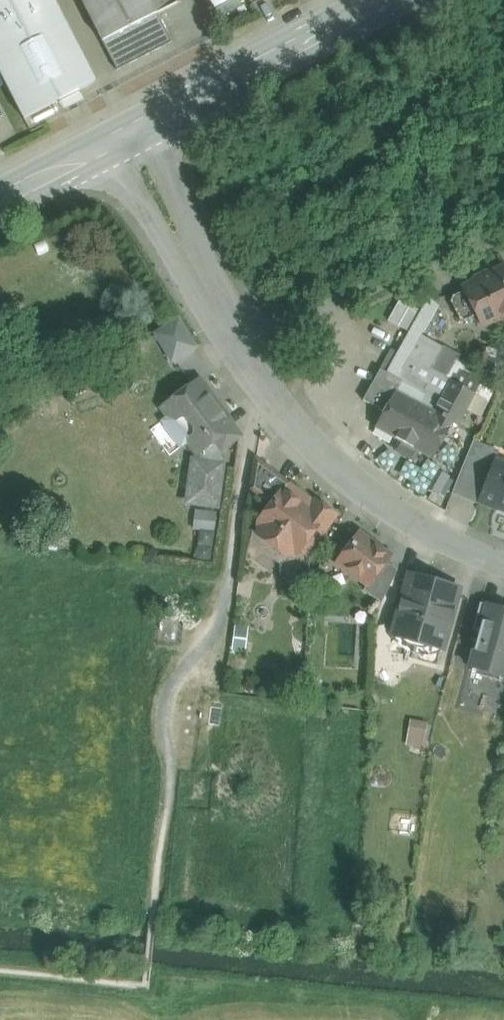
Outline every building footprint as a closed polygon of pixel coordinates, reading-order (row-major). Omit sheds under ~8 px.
[(5,82),(24,119),(61,99),(79,90),(95,82),(54,0),(0,0),(0,72),(5,82)] [(102,41),(157,14),(181,2),(179,0),(81,0),(102,41)] [(157,14),(102,41),(117,71),(172,43),(157,14)] [(61,99),(65,106),(82,97),(79,90),(61,99)] [(474,279),(474,280),(474,282),(463,287),(465,291),(453,297),(451,302),(460,320),(465,322),(478,316),(483,326),(494,321),(495,322),(497,323),(503,319),(503,267),(492,273),(491,272),(489,271),(474,279)] [(409,332),(386,373),(380,370),(375,380),(392,389),(402,370),(409,358),(421,336),(438,306),(429,297),(421,312),(409,332)] [(389,321),(409,332),(421,312),(400,300),(389,321)] [(179,320),(156,334),(170,358),(172,362),(195,348),(179,320)] [(442,348),(421,336),(409,358),(430,369),(442,348)] [(463,360),(442,348),(430,369),(451,381),(463,360)] [(439,403),(424,395),(429,385),(402,370),(392,389),(396,392),(384,412),(375,428),(433,460),(452,424),(453,423),(434,413),(439,403)] [(172,419),(176,420),(190,438),(192,442),(224,419),(225,417),(224,415),(209,395),(210,393),(210,391),(200,379),(167,403),(165,407),(164,410),(165,414),(168,417),(172,419)] [(392,389),(375,380),(363,400),(384,412),(396,392),(392,389)] [(475,395),(451,381),(439,403),(434,413),(453,423),(452,424),(457,427),(475,395)] [(224,419),(192,442),(190,438),(189,442),(190,446),(192,449),(195,451),(199,452),(200,452),(203,451),(214,443),(221,453),(222,453),(239,440),(224,419)] [(473,442),(462,468),(476,474),(487,447),(473,442)] [(214,443),(203,451),(200,452),(199,460),(195,461),(194,463),(192,464),(191,467),(187,497),(188,499),(189,501),(191,503),(194,505),(218,508),(224,464),(220,463),(222,453),(221,453),(214,443)] [(487,447),(476,474),(487,478),(493,465),(498,452),(487,447)] [(289,484),(256,459),(251,490),(271,505),(283,489),(284,490),(289,484)] [(493,465),(487,478),(479,499),(503,509),(503,470),(493,465)] [(476,474),(462,468),(451,494),(477,504),(479,499),(487,478),(476,474)] [(309,509),(315,502),(289,483),(289,484),(284,490),(309,509)] [(284,490),(283,489),(271,505),(259,522),(258,536),(271,546),(272,545),(286,557),(298,552),(302,555),(307,554),(314,545),(313,539),(310,537),(316,529),(322,534),(336,517),(315,501),(315,502),(309,509),(284,490)] [(194,530),(202,531),(204,513),(196,512),(194,530)] [(216,514),(204,513),(202,531),(214,532),(216,514)] [(359,534),(348,548),(343,548),(339,555),(339,559),(340,560),(338,563),(368,585),(368,586),(386,562),(390,557),(359,534)] [(386,562),(368,586),(368,585),(364,591),(381,604),(398,571),(386,562)] [(440,583),(428,580),(427,580),(426,581),(425,582),(411,578),(410,579),(408,579),(407,581),(402,597),(401,598),(400,600),(398,608),(398,609),(398,610),(399,612),(393,632),(394,634),(395,636),(396,636),(440,648),(442,647),(443,646),(458,594),(457,592),(455,590),(441,586),(441,585),(441,584),(440,583)] [(480,603),(473,629),(479,631),(487,605),(480,603)] [(487,605),(479,631),(470,667),(503,676),(503,610),(487,605)] [(424,745),(428,720),(409,718),(406,743),(424,745)]
